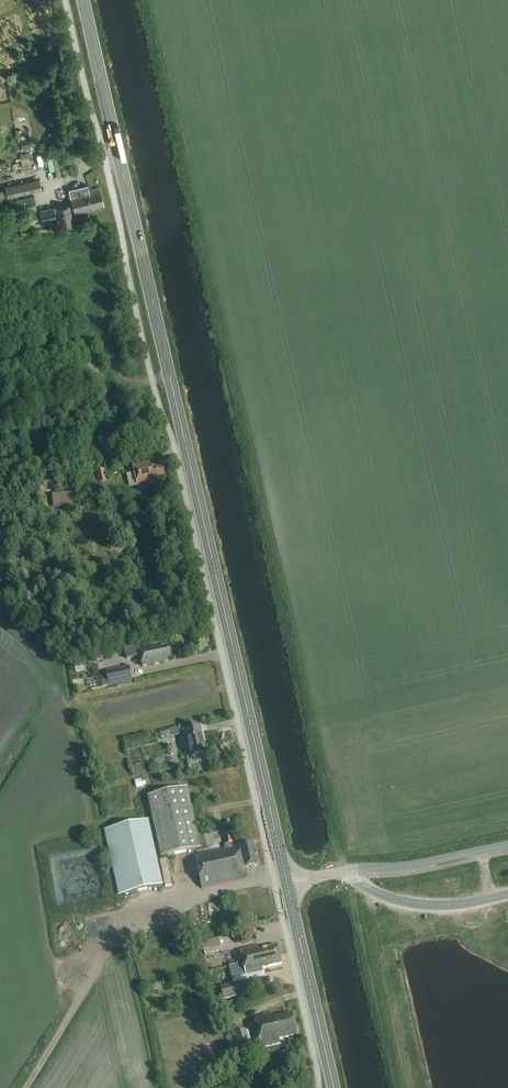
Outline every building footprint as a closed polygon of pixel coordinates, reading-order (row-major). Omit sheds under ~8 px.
[(57,132),(49,134),(50,141),(58,139),(57,132)] [(57,178),(65,176),(62,161),(65,161),(63,154),(52,157),(57,178)] [(39,180),(5,187),(7,198),(41,191),(39,180)] [(68,192),(73,215),(104,207),(99,188),(88,191),(88,187),(68,192)] [(10,217),(37,211),(33,196),(7,202),(10,217)] [(59,227),(72,225),(69,206),(56,208),(59,227)] [(42,223),(56,220),(54,208),(40,211),(42,223)] [(26,226),(39,223),(36,212),(24,215),(26,226)] [(152,468),(150,462),(133,466),(135,474),(126,476),(130,489),(138,487),(138,488),(155,484),(155,482),(166,480),(163,465),(152,468)] [(55,507),(74,504),(72,493),(53,496),(55,507)] [(159,651),(158,647),(139,652),(143,668),(168,662),(167,658),(170,658),(168,648),(159,651)] [(83,664),(74,666),(76,672),(82,671),(84,671),(85,670),(83,664)] [(129,668),(106,673),(107,676),(109,688),(132,683),(129,668)] [(207,754),(200,727),(187,730),(183,731),(186,742),(188,741),(192,758),(207,754)] [(160,732),(154,734),(155,738),(161,737),(161,739),(170,736),(169,730),(160,732)] [(132,765),(135,775),(146,772),(144,762),(132,765)] [(163,858),(201,850),(188,790),(150,798),(163,858)] [(147,823),(104,833),(119,896),(162,886),(147,823)] [(232,848),(230,836),(225,836),(227,850),(196,857),(203,889),(247,879),(246,871),(246,869),(258,866),(253,844),(240,848),(232,848)] [(205,955),(222,951),(220,939),(203,943),(205,955)] [(250,950),(242,952),(244,963),(280,955),(277,946),(258,950),(258,948),(250,950)] [(234,985),(220,988),(224,1001),(250,995),(247,983),(254,982),(255,985),(266,982),(265,978),(262,978),(261,973),(264,972),(263,969),(282,965),(280,955),(244,963),(238,965),(229,967),(230,967),(231,975),(233,980),(233,983),(234,985)] [(299,1036),(293,1014),(275,1018),(274,1015),(255,1020),(262,1049),(281,1044),(280,1040),(299,1036)] [(231,1056),(251,1051),(246,1032),(226,1037),(231,1056)]
